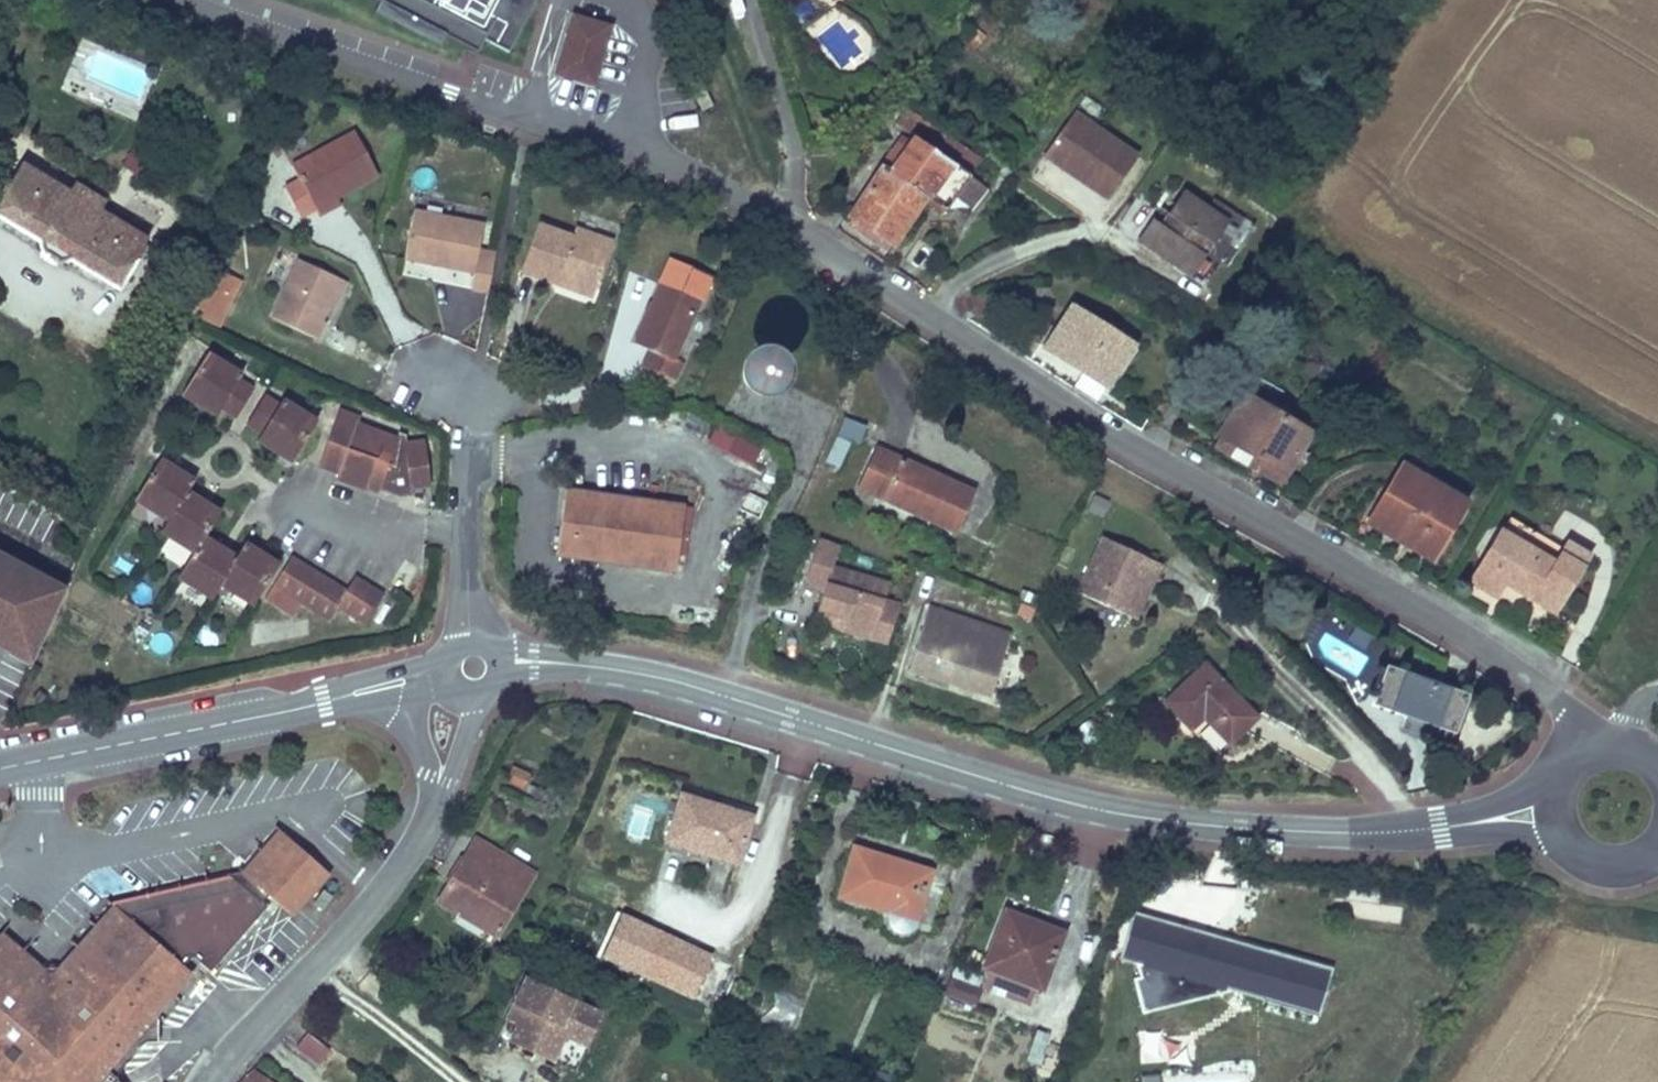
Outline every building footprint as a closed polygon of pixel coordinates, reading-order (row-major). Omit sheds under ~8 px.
[(506,52),(533,0),(375,0),(371,9),(435,41),(439,32),(476,52),(480,41),(506,52)] [(841,66),(862,47),(830,12),(810,30),(841,66)] [(591,85),(608,27),(570,15),(552,73),(591,85)] [(606,41),(598,85),(622,89),(630,45),(606,41)] [(929,147),(937,134),(900,110),(891,123),(909,134),(929,147)] [(1135,153),(1072,113),(1042,159),(1106,199),(1135,153)] [(308,208),(331,197),(372,175),(350,132),(286,165),(294,180),(280,187),(294,216),(308,208)] [(944,204),(966,171),(929,147),(909,134),(887,168),(923,191),(944,204)] [(966,171),(975,157),(937,134),(929,147),(966,171)] [(90,206),(95,198),(61,179),(56,187),(8,160),(0,175),(0,221),(29,237),(31,247),(38,255),(47,259),(56,260),(65,257),(109,281),(137,232),(90,206)] [(888,245),(923,191),(887,168),(879,162),(844,216),(888,245)] [(1227,218),(1182,189),(1159,224),(1151,219),(1136,242),(1189,277),(1227,218)] [(308,208),(315,220),(337,208),(331,197),(308,208)] [(475,249),(481,223),(410,210),(401,258),(471,271),(468,289),(483,292),(492,252),(475,249)] [(557,270),(593,282),(609,236),(571,223),(568,231),(533,220),(515,275),(551,287),(557,270)] [(313,315),(321,301),(335,274),(296,253),(265,312),(308,335),(318,317),(313,315)] [(680,360),(669,356),(693,298),(694,299),(705,273),(665,257),(629,344),(647,351),(641,365),(644,366),(638,380),(662,389),(667,376),(672,378),(680,360)] [(587,299),(593,282),(557,270),(551,287),(587,299)] [(211,272),(196,321),(225,330),(240,281),(211,272)] [(321,301),(330,306),(342,284),(335,274),(321,301)] [(1080,363),(1104,378),(1127,342),(1068,305),(1041,347),(1076,369),(1080,363)] [(213,401),(231,373),(235,367),(202,347),(177,387),(209,407),(213,401)] [(231,373),(213,401),(228,411),(246,382),(231,373)] [(240,419),(254,428),(272,400),(258,391),(240,419)] [(1278,485),(1308,431),(1239,392),(1208,446),(1278,485)] [(272,400),(254,428),(250,434),(286,457),(311,418),(275,395),(272,400)] [(391,483),(423,481),(417,439),(394,440),(395,436),(353,419),(356,413),(334,403),(313,452),(333,461),(330,467),(360,480),(361,478),(390,488),(391,483)] [(844,421),(838,438),(860,446),(866,429),(844,421)] [(748,461),(756,445),(714,425),(706,441),(748,461)] [(835,439),(824,465),(839,471),(850,445),(835,439)] [(951,531),(969,489),(871,448),(854,490),(951,531)] [(130,498),(164,519),(180,493),(188,480),(153,459),(130,498)] [(1365,525),(1429,560),(1464,498),(1399,463),(1365,525)] [(555,555),(672,571),(681,504),(565,488),(555,555)] [(180,493),(164,519),(156,531),(191,552),(199,538),(214,513),(180,493)] [(1502,582),(1553,612),(1588,553),(1563,539),(1551,559),(1498,528),(1467,581),(1493,596),(1502,582)] [(199,538),(191,552),(175,577),(206,596),(214,584),(230,557),(199,538)] [(871,642),(884,599),(889,583),(834,566),(840,546),(815,538),(802,581),(818,593),(813,610),(844,619),(840,632),(871,642)] [(1076,592),(1126,614),(1143,576),(1150,579),(1156,565),(1099,539),(1076,592)] [(230,557),(214,584),(247,604),(272,564),(238,544),(230,557)] [(30,665),(68,584),(0,547),(0,648),(30,665)] [(350,573),(340,588),(288,555),(260,599),(289,617),(298,603),(324,620),(333,606),(361,624),(381,593),(350,573)] [(1126,614),(1133,617),(1150,579),(1143,576),(1126,614)] [(871,642),(887,647),(900,604),(884,599),(871,642)] [(907,672),(989,696),(1007,633),(926,609),(907,672)] [(810,619),(840,632),(844,619),(813,610),(810,619)] [(1327,620),(1312,660),(1372,682),(1386,641),(1327,620)] [(1224,744),(1255,715),(1203,661),(1160,702),(1186,729),(1198,717),(1224,744)] [(1450,728),(1462,694),(1387,666),(1376,702),(1450,728)] [(511,768),(505,785),(525,792),(531,775),(511,768)] [(663,845),(735,866),(750,813),(678,792),(663,845)] [(266,889),(288,909),(323,870),(275,828),(241,867),(266,889)] [(462,858),(488,873),(497,856),(472,841),(462,858)] [(903,929),(911,926),(930,870),(854,846),(838,893),(889,909),(886,921),(889,926),(894,930),(903,929)] [(436,903),(492,935),(528,874),(497,856),(488,873),(462,858),(436,903)] [(207,973),(266,907),(266,889),(241,867),(107,901),(35,982),(0,950),(0,1081),(110,1081),(106,1068),(132,1038),(149,1042),(157,1019),(153,1016),(190,974),(182,967),(190,958),(207,973)] [(311,902),(320,910),(330,898),(322,890),(311,902)] [(982,965),(1040,986),(1058,932),(1002,910),(982,965)] [(1132,978),(1141,1015),(1234,992),(1318,1016),(1332,967),(1131,910),(1117,959),(1133,963),(1136,977),(1132,978)] [(597,957),(646,979),(664,936),(615,915),(597,957)] [(646,979),(688,996),(706,954),(664,936),(646,979)] [(688,996),(703,1003),(721,961),(706,954),(688,996)] [(586,1050),(603,1013),(521,976),(501,1019),(512,1024),(504,1042),(554,1064),(565,1040),(586,1050)] [(950,978),(942,998),(973,1011),(981,990),(950,978)] [(772,996),(768,1023),(796,1026),(799,999),(772,996)] [(313,1067),(323,1052),(299,1036),(290,1051),(313,1067)] [(245,1072),(238,1081),(260,1081),(245,1072)]
